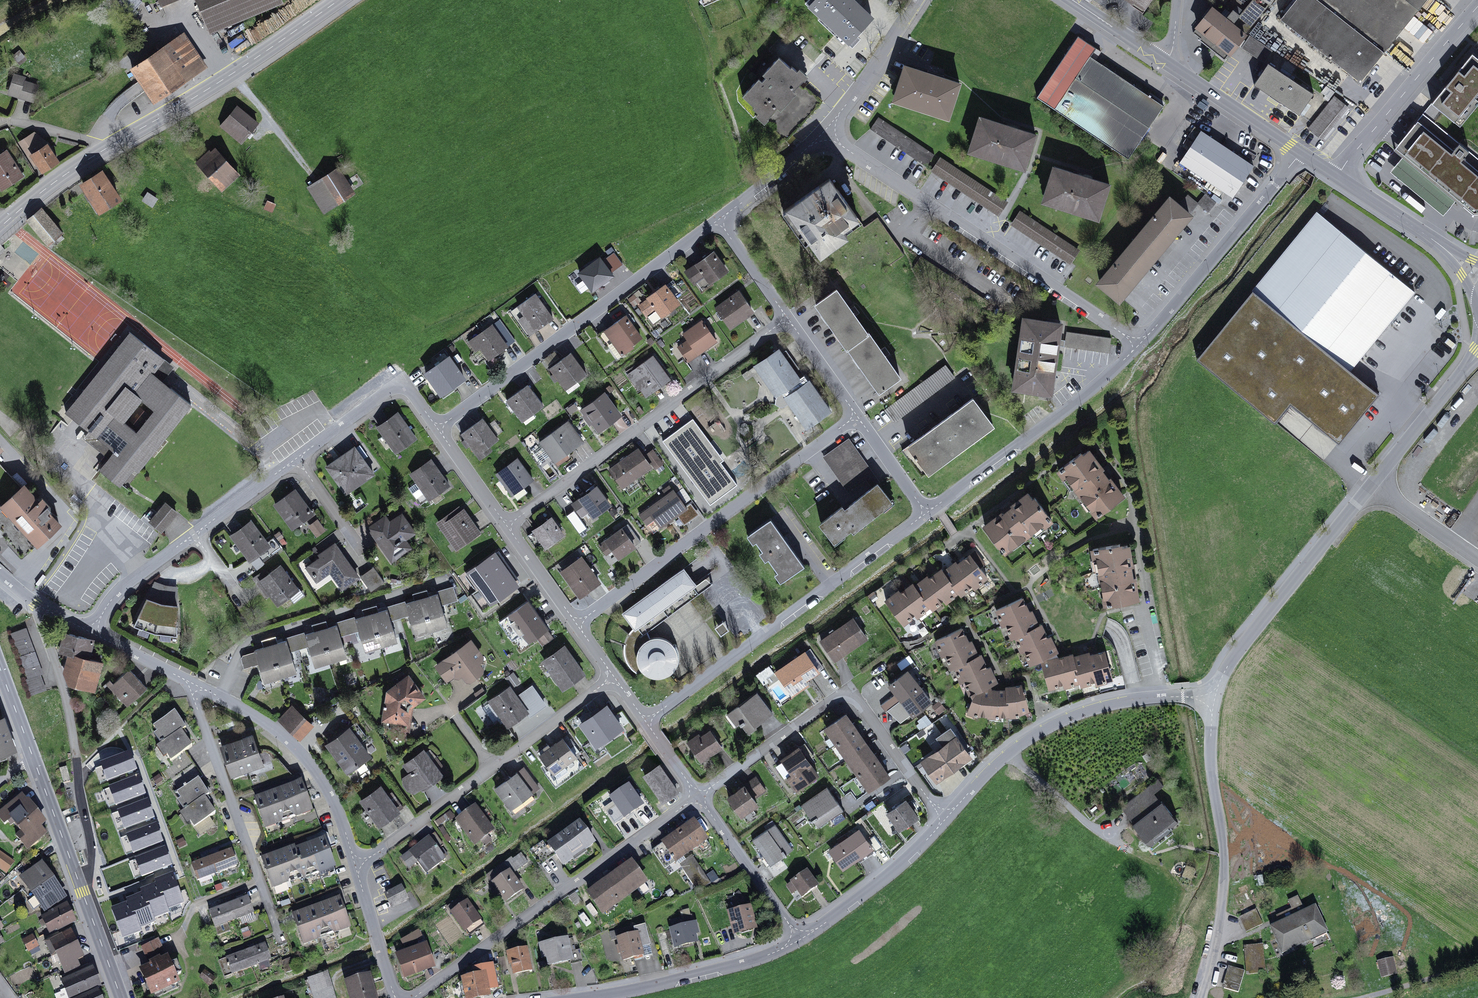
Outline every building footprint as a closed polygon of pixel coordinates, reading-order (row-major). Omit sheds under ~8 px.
[(132,17),(134,17),(138,12),(136,9),(142,2),(141,0),(121,0),(119,2),(122,5),(122,7),(132,17)] [(209,27),(275,0),(198,0),(209,27)] [(872,17),(854,1),(851,5),(847,1),(848,0),(816,0),(810,6),(821,16),(822,15),(839,31),(838,32),(849,42),(856,34),(858,36),(863,30),(861,29),(872,17)] [(1150,0),(1122,0),(1142,13),(1150,0)] [(1232,25),(1244,35),(1270,3),(1272,0),(1253,0),(1240,16),(1232,25)] [(1360,82),(1384,52),(1319,0),(1296,0),(1281,19),(1360,82)] [(1384,52),(1426,0),(1319,0),(1384,52)] [(1243,11),(1237,6),(1231,14),(1228,17),(1230,18),(1227,21),(1220,15),(1213,9),(1203,21),(1194,32),(1211,46),(1225,58),(1244,35),(1232,25),(1240,16),(1239,15),(1243,11)] [(1225,9),(1224,11),(1220,15),(1227,21),(1230,18),(1228,17),(1231,14),(1225,9)] [(838,32),(839,31),(822,15),(821,16),(818,19),(835,35),(838,32)] [(848,43),(852,47),(861,38),(858,36),(856,34),(849,42),(848,43)] [(205,67),(184,35),(133,69),(140,80),(143,84),(146,90),(154,101),(205,67)] [(1242,47),(1264,63),(1273,50),(1250,35),(1242,47)] [(1098,56),(1101,52),(1078,36),(1037,97),(1128,158),(1164,106),(1150,97),(1151,95),(1150,94),(1149,95),(1101,63),(1095,60),(1098,56)] [(19,53),(14,57),(20,64),(24,60),(19,53)] [(1472,54),(1433,102),(1432,103),(1454,122),(1455,121),(1477,93),(1477,58),(1472,54)] [(766,77),(762,82),(759,79),(743,96),(755,106),(753,108),(758,113),(760,111),(764,116),(760,120),(746,135),(770,157),(775,151),(780,156),(791,145),(787,141),(785,140),(815,106),(815,99),(804,88),(799,84),(803,80),(795,72),(797,71),(791,66),(790,68),(778,57),(763,75),(766,77)] [(1294,110),(1299,114),(1313,93),(1268,63),(1254,84),(1262,89),(1284,104),(1294,110)] [(955,99),(960,84),(943,79),(938,77),(938,79),(927,75),(928,74),(927,74),(906,67),(896,99),(948,116),(953,98),(955,99)] [(804,81),(808,76),(799,68),(797,71),(795,72),(803,80),(804,81)] [(944,76),(928,71),(927,74),(928,74),(927,75),(938,79),(938,77),(943,79),(944,76)] [(11,89),(20,92),(19,97),(33,101),(37,87),(23,82),(24,79),(15,76),(11,89)] [(787,141),(823,102),(805,86),(804,88),(815,99),(815,106),(785,140),(787,141)] [(1333,92),(1327,87),(1323,93),(1329,97),(1333,92)] [(1460,126),(1477,104),(1477,93),(1455,121),(1460,126)] [(1335,96),(1309,129),(1311,130),(1322,139),(1348,107),(1335,96)] [(1273,120),(1290,131),(1300,117),(1298,116),(1299,114),(1294,110),(1284,104),(1273,120)] [(220,126),(241,143),(256,126),(235,108),(220,126)] [(760,120),(764,116),(760,111),(758,113),(756,116),(760,120)] [(1423,113),(1422,114),(1401,140),(1398,144),(1415,158),(1462,197),(1467,200),(1462,206),(1465,208),(1473,215),(1477,214),(1477,159),(1423,113)] [(934,155),(878,117),(870,129),(926,167),(934,155)] [(1031,150),(1036,135),(1018,129),(1013,128),(1013,129),(1003,126),(1004,125),(1003,124),(982,118),(971,150),(1023,167),(1029,150),(1031,150)] [(1180,162),(1233,197),(1253,165),(1195,126),(1187,138),(1193,142),(1180,162)] [(54,151),(48,142),(35,131),(33,132),(34,134),(43,148),(47,145),(52,152),(54,151)] [(42,171),(58,161),(52,152),(47,145),(43,148),(34,134),(22,142),(32,155),(29,157),(34,165),(37,163),(42,171)] [(1462,206),(1467,200),(1462,197),(1415,158),(1398,144),(1393,149),(1402,157),(1390,171),(1443,215),(1455,200),(1462,206)] [(222,190),(238,175),(213,147),(197,162),(222,190)] [(2,189),(22,176),(6,151),(0,155),(0,186),(2,189)] [(933,171),(998,214),(1006,202),(941,159),(933,171)] [(1105,200),(1109,184),(1092,179),(1087,177),(1087,178),(1077,175),(1077,174),(1076,174),(1055,167),(1045,200),(1097,216),(1103,199),(1105,200)] [(352,194),(335,169),(310,186),(327,211),(352,194)] [(92,199),(100,211),(118,199),(102,173),(83,185),(89,194),(86,197),(88,201),(92,199)] [(847,220),(855,215),(832,181),(823,187),(821,184),(786,209),(786,210),(792,218),(789,220),(794,227),(796,226),(807,241),(810,239),(815,245),(817,244),(823,252),(846,235),(842,229),(850,223),(847,220)] [(148,194),(144,200),(152,205),(156,199),(148,194)] [(1208,212),(1216,202),(1205,194),(1198,203),(1188,195),(1179,204),(1190,213),(1198,204),(1208,212)] [(1134,240),(1135,240),(1154,257),(1189,215),(1170,198),(1154,216),(1149,222),(1134,240)] [(96,213),(100,211),(92,199),(88,201),(96,213)] [(268,202),(265,209),(272,212),(275,205),(268,202)] [(50,248),(63,238),(40,210),(27,221),(50,248)] [(784,211),(784,212),(789,220),(792,218),(786,210),(784,211)] [(1350,370),(1415,292),(1317,212),(1196,358),(1275,422),(1290,403),(1339,443),(1379,394),(1350,370)] [(1078,251),(1020,213),(1013,224),(1070,262),(1078,251)] [(842,229),(846,235),(862,224),(855,215),(847,220),(850,223),(842,229)] [(805,243),(807,241),(796,226),(794,227),(805,243)] [(1115,264),(1100,282),(1119,298),(1154,257),(1135,240),(1120,258),(1119,258),(1114,263),(1115,264)] [(614,252),(602,261),(611,273),(623,264),(614,252)] [(706,275),(709,281),(725,269),(714,253),(707,257),(704,259),(686,272),(694,283),(706,275)] [(599,258),(579,273),(592,290),(612,275),(599,258)] [(709,281),(711,283),(727,272),(725,269),(709,281)] [(665,286),(667,289),(675,283),(673,280),(665,286)] [(653,323),(663,316),(662,314),(677,302),(675,299),(683,293),(675,283),(667,289),(665,286),(660,290),(657,292),(640,305),(653,323)] [(815,304),(847,348),(848,347),(867,333),(855,316),(860,313),(854,306),(850,309),(836,289),(815,304)] [(739,292),(737,290),(732,293),(732,292),(728,295),(731,298),(739,292)] [(724,318),(731,326),(752,311),(739,292),(731,298),(717,308),(719,311),(724,318)] [(510,312),(528,337),(553,318),(535,293),(510,312)] [(721,320),(724,318),(719,311),(716,313),(721,320)] [(633,347),(632,345),(641,338),(625,316),(598,335),(607,348),(610,346),(618,358),(633,347)] [(1020,350),(1056,355),(1057,345),(1058,339),(1060,323),(1025,318),(1020,350)] [(677,349),(686,361),(716,340),(702,320),(684,333),(689,340),(677,349)] [(481,347),(489,358),(507,346),(492,325),(470,341),(476,350),(481,347)] [(1064,346),(1109,353),(1111,338),(1067,331),(1065,340),(1064,346)] [(165,435),(166,436),(191,404),(158,379),(170,364),(131,333),(84,391),(77,399),(67,412),(89,430),(91,432),(88,435),(93,438),(95,435),(97,437),(107,424),(129,442),(120,453),(118,451),(119,450),(115,448),(114,450),(115,452),(133,466),(138,470),(139,469),(139,468),(165,435)] [(900,376),(886,357),(890,354),(885,347),(881,350),(868,333),(867,333),(848,347),(879,391),(900,376)] [(777,396),(782,392),(789,402),(807,427),(830,411),(804,375),(799,378),(781,353),(778,350),(755,366),(777,396)] [(799,378),(804,375),(786,350),(781,353),(799,378)] [(1015,387),(1050,392),(1052,376),(1053,370),(1056,355),(1020,350),(1015,387)] [(545,359),(549,364),(557,358),(554,352),(545,359)] [(558,379),(566,389),(586,373),(571,353),(550,368),(554,373),(551,375),(555,381),(558,379)] [(635,381),(647,396),(651,393),(665,382),(670,379),(652,356),(628,374),(633,382),(635,381)] [(452,385),(463,378),(449,357),(426,373),(433,382),(437,378),(445,390),(452,385)] [(885,410),(893,421),(954,376),(946,365),(885,410)] [(752,371),(742,378),(750,390),(761,383),(752,371)] [(452,385),(445,390),(437,378),(433,382),(443,397),(454,389),(452,385)] [(535,416),(533,413),(543,405),(528,385),(507,400),(522,421),(523,420),(525,424),(535,416)] [(76,398),(77,399),(84,391),(82,390),(83,389),(79,386),(74,393),(71,396),(75,399),(76,398)] [(782,407),(789,402),(782,392),(777,396),(776,404),(778,407),(782,407)] [(583,410),(599,430),(619,414),(604,394),(583,410)] [(942,420),(962,447),(993,425),(973,398),(960,407),(953,412),(942,420)] [(957,403),(949,408),(953,412),(960,407),(957,403)] [(568,409),(571,413),(578,408),(575,404),(568,409)] [(378,427),(395,451),(415,437),(398,413),(378,427)] [(488,446),(498,439),(482,418),(462,434),(466,439),(462,441),(466,447),(470,445),(477,454),(488,446)] [(497,435),(503,431),(494,420),(488,424),(497,435)] [(902,450),(922,477),(962,447),(942,420),(932,428),(924,433),(902,450)] [(688,430),(693,427),(688,421),(684,424),(688,430)] [(569,456),(567,453),(582,442),(567,422),(540,442),(544,447),(535,454),(541,462),(550,455),(558,465),(569,456)] [(120,453),(129,442),(107,424),(97,437),(95,435),(93,438),(88,435),(91,432),(89,430),(83,438),(107,457),(109,459),(115,452),(114,450),(115,448),(119,450),(118,451),(120,453)] [(709,497),(726,485),(719,474),(717,471),(705,454),(695,441),(688,430),(684,424),(666,436),(709,497)] [(929,424),(921,429),(924,433),(932,428),(929,424)] [(824,456),(849,491),(865,480),(873,475),(848,439),(824,456)] [(477,454),(480,458),(491,450),(488,446),(477,454)] [(327,467),(346,493),(373,474),(355,448),(343,457),(342,456),(327,467)] [(638,449),(610,470),(623,487),(651,466),(638,449)] [(713,449),(705,454),(717,471),(719,474),(727,468),(713,449)] [(646,455),(656,468),(662,463),(653,450),(646,455)] [(1097,515),(1123,496),(1109,478),(1107,479),(1100,470),(1102,469),(1088,451),(1082,455),(1081,453),(1059,470),(1065,478),(1067,476),(1075,486),(1082,496),(1085,494),(1094,506),(1091,508),(1097,515)] [(121,484),(120,483),(133,466),(115,452),(109,459),(102,468),(101,467),(100,468),(120,485),(121,484)] [(517,499),(527,491),(523,486),(533,479),(517,459),(497,474),(517,499)] [(409,488),(420,504),(448,484),(431,460),(411,474),(417,482),(409,488)] [(1109,478),(1111,476),(1104,467),(1102,469),(1100,470),(1107,479),(1109,478)] [(24,486),(27,483),(17,472),(12,477),(22,488),(24,486)] [(877,483),(880,481),(874,474),(873,475),(865,480),(872,488),(877,483)] [(1070,490),(1075,486),(1067,476),(1065,478),(1063,480),(1070,490)] [(854,530),(891,501),(877,483),(872,488),(850,505),(844,509),(842,507),(821,523),(834,541),(851,527),(854,530)] [(24,486),(22,488),(2,506),(0,508),(0,527),(2,529),(25,554),(59,523),(47,511),(51,508),(42,498),(39,501),(24,486)] [(654,519),(661,528),(677,516),(687,508),(686,507),(673,489),(672,490),(669,486),(663,490),(666,494),(639,514),(646,524),(654,519)] [(592,515),(609,503),(597,487),(573,504),(581,515),(589,510),(592,515)] [(275,504),(293,528),(312,513),(294,490),(275,504)] [(1033,499),(1028,494),(1012,506),(1003,512),(985,526),(1001,547),(999,548),(1002,552),(1004,551),(1004,552),(1012,546),(1010,544),(1022,535),(1024,537),(1032,531),(1041,524),(1043,526),(1051,520),(1035,498),(1033,499)] [(1091,508),(1094,506),(1085,494),(1082,496),(1080,498),(1089,510),(1091,508)] [(81,502),(73,495),(70,498),(78,505),(81,502)] [(592,515),(594,517),(610,505),(609,503),(592,515)] [(684,525),(699,514),(691,503),(686,507),(687,508),(677,516),(684,525)] [(1001,510),(1003,512),(1012,506),(1011,503),(1001,510)] [(151,521),(162,530),(176,513),(165,504),(151,521)] [(438,523),(456,548),(479,532),(463,510),(463,511),(456,515),(454,512),(438,523)] [(400,542),(402,541),(401,540),(414,531),(402,514),(389,523),(385,517),(370,528),(375,535),(376,534),(380,540),(378,542),(392,561),(406,551),(400,542)] [(543,542),(545,546),(554,540),(562,534),(551,517),(534,529),(535,531),(528,536),(536,547),(541,544),(543,542)] [(750,533),(783,580),(804,565),(770,518),(750,533)] [(258,554),(263,561),(281,548),(273,538),(267,543),(251,521),(242,528),(238,531),(232,536),(249,560),(258,554)] [(311,528),(317,536),(325,530),(319,522),(311,528)] [(612,549),(619,557),(641,541),(628,524),(599,545),(605,554),(612,549)] [(1032,531),(1035,536),(1045,529),(1043,526),(1041,524),(1032,531)] [(20,558),(25,554),(2,529),(2,534),(7,540),(7,544),(20,558)] [(406,551),(411,547),(406,540),(416,534),(414,531),(401,540),(402,541),(400,542),(406,551)] [(1012,546),(1013,549),(1025,540),(1024,537),(1022,535),(1010,544),(1012,546)] [(554,540),(545,546),(543,542),(541,544),(545,550),(555,542),(554,540)] [(1131,565),(1132,565),(1128,545),(1120,547),(1120,544),(1093,549),(1094,559),(1097,559),(1100,571),(1101,581),(1104,580),(1107,595),(1104,596),(1106,605),(1137,599),(1133,577),(1131,565)] [(341,582),(345,586),(358,577),(340,552),(339,553),(334,546),(327,551),(326,550),(320,555),(318,552),(315,554),(319,560),(307,568),(314,577),(315,576),(317,579),(330,570),(340,583),(341,582)] [(500,562),(505,559),(499,551),(468,573),(480,589),(490,583),(500,596),(498,598),(502,603),(518,591),(514,586),(518,583),(508,568),(506,566),(504,567),(502,564),(500,562)] [(984,563),(975,552),(958,564),(972,584),(978,580),(980,584),(982,582),(981,581),(987,577),(979,567),(978,565),(982,562),(983,564),(984,563)] [(262,562),(263,561),(258,554),(249,560),(254,566),(255,566),(261,561),(262,562)] [(562,571),(580,596),(599,583),(581,558),(562,571)] [(518,583),(520,581),(505,559),(500,562),(502,564),(504,567),(506,566),(508,568),(518,583)] [(1094,572),(1100,571),(1097,559),(1094,559),(1091,560),(1094,572)] [(968,589),(967,588),(972,584),(958,564),(956,562),(943,572),(958,591),(963,587),(966,591),(968,589)] [(271,594),(278,604),(289,596),(298,590),(296,587),(280,566),(268,575),(264,570),(253,578),(257,583),(261,581),(271,594)] [(377,568),(366,570),(369,587),(380,585),(377,568)] [(631,667),(637,672),(642,669),(647,673),(653,676),(661,676),(669,673),(670,675),(675,669),(679,662),(679,657),(677,648),(675,644),(673,645),(665,639),(659,637),(650,639),(647,632),(643,623),(695,584),(684,568),(623,613),(635,628),(630,633),(627,638),(625,644),(625,648),(625,652),(627,660),(631,667)] [(954,597),(953,595),(958,591),(943,572),(942,569),(929,579),(944,598),(949,594),(952,598),(954,597)] [(578,598),(580,596),(562,571),(560,573),(578,598)] [(477,591),(480,589),(468,573),(465,575),(477,591)] [(939,604),(939,602),(944,598),(929,579),(927,576),(915,586),(930,606),(935,602),(937,605),(939,604)] [(643,623),(647,632),(713,583),(711,583),(706,578),(696,585),(695,584),(643,623)] [(1104,596),(1107,595),(1104,580),(1101,581),(1098,581),(1101,596),(1104,596)] [(267,597),(271,594),(261,581),(257,583),(267,597)] [(171,604),(177,605),(177,588),(165,588),(154,583),(147,598),(152,600),(154,595),(163,598),(172,599),(171,604)] [(921,620),(934,611),(932,609),(930,606),(915,586),(913,584),(901,593),(915,613),(921,620)] [(294,602),(304,595),(298,586),(296,587),(298,590),(289,596),(294,602)] [(441,605),(458,600),(453,586),(437,591),(438,594),(441,605)] [(429,596),(427,589),(420,592),(432,630),(439,628),(438,624),(446,622),(441,605),(438,594),(429,596)] [(911,618),(910,617),(915,613),(901,593),(899,591),(886,601),(901,620),(906,616),(909,620),(911,618)] [(422,629),(424,633),(432,630),(420,592),(413,594),(415,601),(406,604),(410,615),(415,631),(422,629)] [(148,637),(150,631),(155,633),(163,598),(154,595),(152,600),(147,598),(134,625),(139,627),(137,633),(148,637)] [(171,634),(177,635),(177,605),(171,604),(172,599),(163,598),(155,633),(160,633),(159,639),(170,641),(171,634)] [(1004,617),(1006,623),(1029,612),(1022,598),(997,610),(1000,616),(998,617),(1000,619),(1004,617)] [(391,621),(410,615),(406,604),(405,601),(386,606),(387,609),(391,621)] [(529,641),(547,628),(528,601),(499,622),(510,636),(520,629),(523,632),(529,641)] [(379,612),(376,605),(369,607),(381,646),(389,643),(388,640),(396,637),(391,621),(387,609),(379,612)] [(372,645),(373,648),(381,646),(369,607),(362,609),(364,616),(356,619),(359,631),(364,647),(372,645)] [(1013,630),(1016,636),(1038,625),(1031,611),(1029,612),(1006,623),(1009,629),(1008,630),(1009,632),(1013,630)] [(340,637),(359,631),(356,619),(355,616),(336,622),(337,625),(340,637)] [(821,641),(834,660),(866,638),(853,619),(835,632),(831,634),(821,641)] [(328,628),(326,620),(319,623),(331,661),(338,659),(337,655),(345,653),(340,637),(337,625),(328,628)] [(721,634),(728,628),(723,621),(715,626),(721,634)] [(322,660),(323,663),(331,661),(319,623),(312,625),(314,632),(305,635),(309,646),(314,662),(322,660)] [(1022,643),(1025,649),(1047,638),(1041,624),(1038,625),(1016,636),(1019,642),(1017,643),(1018,645),(1022,643)] [(42,674),(25,628),(11,633),(28,679),(25,680),(31,695),(45,690),(39,675),(42,674)] [(943,647),(946,653),(968,642),(961,628),(937,640),(940,646),(938,647),(939,649),(943,647)] [(510,636),(512,640),(523,632),(520,629),(510,636)] [(540,636),(545,643),(552,638),(547,631),(540,636)] [(290,652),(309,646),(305,635),(304,632),(285,638),(286,640),(290,652)] [(65,633),(59,651),(74,656),(74,655),(89,660),(89,659),(94,641),(65,633)] [(278,643),(276,636),(268,638),(280,677),(288,674),(287,671),(295,668),(290,652),(286,640),(278,643)] [(1055,652),(1057,652),(1050,637),(1047,638),(1025,649),(1028,655),(1027,656),(1028,658),(1032,656),(1035,662),(1041,659),(1055,652)] [(272,675),(273,679),(280,677),(268,638),(261,640),(264,648),(255,650),(256,652),(259,663),(264,678),(272,675)] [(633,675),(637,672),(631,667),(627,660),(625,652),(625,648),(625,644),(609,639),(608,642),(622,646),(622,653),(623,660),(625,665),(629,670),(633,675)] [(952,660),(955,666),(978,655),(971,641),(968,642),(946,653),(949,659),(947,660),(948,662),(952,660)] [(442,673),(448,681),(457,674),(460,674),(464,671),(469,677),(471,678),(481,671),(481,668),(476,662),(480,659),(481,656),(470,642),(455,652),(455,653),(438,667),(442,673)] [(557,677),(562,686),(582,672),(564,647),(545,661),(557,677)] [(792,695),(805,686),(803,682),(823,668),(810,649),(776,673),(792,695)] [(1112,678),(1105,651),(1090,656),(1096,679),(1102,678),(1104,682),(1106,681),(1105,680),(1112,678)] [(245,668),(259,663),(256,652),(241,656),(245,668)] [(1058,686),(1058,684),(1064,682),(1058,658),(1055,652),(1041,659),(1048,684),(1054,682),(1056,686),(1058,686)] [(1090,683),(1089,681),(1096,679),(1090,656),(1089,653),(1074,657),(1080,681),(1086,679),(1088,683),(1090,683)] [(962,673),(965,679),(987,668),(980,654),(978,655),(955,666),(958,672),(957,673),(958,675),(962,673)] [(1074,684),(1074,682),(1080,681),(1074,657),(1073,654),(1058,658),(1064,682),(1071,680),(1072,685),(1074,684)] [(94,689),(102,663),(89,659),(89,660),(74,655),(74,656),(69,672),(70,682),(94,689)] [(897,664),(901,670),(913,662),(909,655),(897,664)] [(766,678),(774,672),(769,665),(756,675),(763,685),(769,681),(766,678)] [(974,692),(989,685),(996,682),(989,667),(987,668),(965,679),(968,685),(966,686),(967,688),(971,686),(974,692)] [(109,687),(127,706),(147,688),(129,668),(113,683),(109,687)] [(882,704),(887,710),(901,699),(919,686),(907,671),(890,684),(897,693),(882,704)] [(582,672),(562,686),(557,677),(554,679),(562,691),(584,675),(582,672)] [(441,674),(448,683),(460,674),(457,674),(448,681),(442,673),(441,674)] [(506,678),(512,686),(519,681),(513,673),(506,678)] [(406,731),(409,707),(413,704),(423,697),(408,676),(388,691),(382,728),(406,732),(406,731)] [(977,713),(989,714),(989,712),(991,690),(989,685),(974,692),(971,693),(973,697),(969,708),(976,710),(975,714),(977,715),(977,713)] [(1024,689),(1022,685),(1006,687),(1006,690),(1008,712),(1016,711),(1016,716),(1019,715),(1019,714),(1028,709),(1024,691),(1026,691),(1025,689),(1024,689)] [(913,714),(931,701),(919,686),(901,699),(913,714)] [(533,687),(517,698),(510,687),(482,707),(493,722),(501,717),(507,725),(527,712),(529,715),(545,704),(533,687)] [(999,715),(1009,714),(1008,712),(1006,690),(991,690),(989,712),(996,712),(996,717),(998,717),(999,715)] [(756,728),(755,726),(772,713),(756,693),(731,712),(731,713),(740,724),(748,734),(756,728)] [(939,702),(933,706),(939,713),(944,708),(939,702)] [(291,706),(279,719),(293,732),(305,719),(291,706)] [(582,725),(596,744),(620,727),(607,708),(600,712),(598,709),(592,713),(594,717),(582,725)] [(6,758),(4,752),(14,749),(0,710),(0,760),(6,758)] [(153,727),(164,742),(182,731),(186,728),(175,712),(153,727)] [(736,726),(740,724),(731,713),(728,715),(736,726)] [(835,743),(837,742),(838,743),(857,730),(852,723),(846,714),(827,726),(828,727),(833,735),(831,737),(825,741),(830,747),(835,743)] [(293,732),(299,738),(311,725),(305,719),(293,732)] [(919,731),(931,724),(927,719),(916,727),(919,731)] [(327,743),(329,746),(357,724),(356,722),(327,743)] [(861,735),(863,734),(855,722),(852,723),(857,730),(861,735)] [(367,737),(357,724),(329,746),(348,771),(368,755),(359,742),(367,737)] [(831,737),(833,735),(828,727),(825,729),(831,737)] [(936,752),(923,761),(937,780),(969,756),(957,738),(958,738),(952,729),(931,744),(936,752)] [(838,744),(839,744),(849,758),(868,745),(861,735),(857,730),(838,743),(838,744)] [(192,746),(182,731),(164,742),(160,745),(173,765),(175,767),(190,757),(186,751),(192,746)] [(688,743),(701,761),(721,747),(710,731),(702,737),(700,734),(688,743)] [(261,760),(252,735),(237,741),(247,769),(253,767),(256,762),(261,760)] [(544,773),(556,788),(584,767),(576,756),(571,749),(575,746),(567,735),(551,747),(549,745),(545,748),(547,750),(540,755),(551,769),(544,773)] [(236,769),(241,771),(247,769),(237,741),(222,746),(231,771),(236,769)] [(858,773),(859,772),(849,758),(839,744),(838,744),(838,743),(837,742),(835,743),(868,791),(871,789),(861,774),(860,775),(859,774),(858,773)] [(785,778),(792,773),(794,775),(810,764),(808,761),(814,757),(805,744),(799,748),(796,744),(786,752),(788,755),(782,759),(784,761),(777,766),(783,777),(785,778)] [(858,773),(859,774),(878,760),(875,756),(868,745),(849,758),(859,772),(858,773)] [(576,756),(580,752),(575,746),(571,749),(576,756)] [(421,787),(422,789),(446,771),(436,758),(432,762),(424,751),(405,765),(411,773),(404,778),(405,784),(409,789),(414,792),(421,787)] [(100,783),(106,781),(107,782),(137,771),(130,752),(99,763),(100,765),(94,767),(100,783)] [(883,767),(885,765),(878,754),(875,756),(878,760),(883,767)] [(175,767),(179,773),(194,763),(190,757),(175,767)] [(871,789),(890,776),(883,767),(878,760),(859,774),(860,775),(861,774),(871,789)] [(198,770),(194,763),(179,773),(184,780),(198,770)] [(810,764),(794,775),(789,779),(796,789),(817,774),(810,764)] [(184,780),(179,773),(175,767),(173,765),(165,770),(178,788),(175,790),(177,793),(188,786),(184,780)] [(663,801),(677,792),(659,766),(645,775),(663,801)] [(60,769),(64,783),(70,781),(66,767),(60,769)] [(535,797),(531,793),(539,788),(524,768),(510,778),(508,776),(505,779),(506,781),(496,788),(511,808),(512,808),(514,811),(516,811),(535,797)] [(177,793),(188,809),(205,797),(209,794),(199,779),(203,776),(198,770),(184,780),(188,786),(177,793)] [(109,807),(115,804),(115,806),(146,794),(139,775),(108,787),(109,789),(103,791),(109,807)] [(744,786),(752,798),(764,790),(756,778),(744,786)] [(1121,807),(1133,823),(1161,802),(1154,793),(1163,785),(1158,779),(1121,807)] [(304,791),(301,783),(286,788),(296,816),(302,814),(305,809),(310,808),(304,791)] [(741,815),(757,804),(752,798),(744,786),(728,797),(741,815)] [(361,801),(379,825),(403,808),(392,792),(387,796),(381,787),(361,801)] [(612,798),(625,817),(641,805),(637,799),(641,796),(637,790),(633,793),(628,787),(612,798)] [(841,811),(843,810),(827,787),(801,805),(811,820),(810,820),(812,822),(813,821),(818,827),(829,819),(841,811)] [(271,794),(280,818),(285,816),(290,819),(296,816),(286,788),(271,794)] [(281,822),(280,818),(271,794),(256,799),(265,824),(270,822),(275,824),(281,822)] [(216,813),(205,797),(188,809),(183,812),(194,828),(208,818),(216,813)] [(18,799),(9,806),(14,812),(23,805),(18,799)] [(117,830),(123,828),(124,829),(155,818),(147,799),(117,810),(117,812),(111,814),(117,830)] [(14,822),(18,827),(37,812),(28,801),(23,805),(14,812),(9,806),(0,813),(0,818),(5,824),(8,821),(11,825),(14,822)] [(889,813),(900,828),(908,822),(916,816),(912,811),(915,809),(910,801),(907,804),(905,801),(889,813)] [(1178,823),(1161,801),(1161,802),(1133,823),(1132,824),(1135,827),(1137,825),(1153,845),(1174,828),(1173,827),(1178,823)] [(464,828),(476,844),(493,831),(475,807),(453,823),(459,832),(464,828)] [(841,811),(829,819),(834,826),(845,817),(841,811)] [(39,826),(44,822),(37,812),(18,827),(21,832),(16,835),(27,849),(46,834),(39,826)] [(908,822),(910,825),(918,819),(916,816),(908,822)] [(437,823),(439,826),(448,820),(446,817),(437,823)] [(213,825),(208,818),(194,828),(199,835),(213,825)] [(681,830),(678,832),(677,834),(690,852),(691,851),(699,846),(697,843),(704,838),(706,841),(707,840),(694,821),(686,827),(681,830)] [(126,854),(132,852),(133,853),(163,842),(156,823),(126,834),(126,836),(120,838),(126,854)] [(584,847),(586,849),(594,843),(580,823),(549,844),(556,855),(563,865),(573,858),(571,856),(584,847)] [(787,855),(786,854),(792,849),(775,824),(752,840),(761,852),(762,851),(765,855),(763,856),(770,866),(784,856),(785,857),(787,855)] [(1135,827),(1151,847),(1153,845),(1137,825),(1135,827)] [(858,831),(831,850),(843,868),(857,858),(871,848),(858,831)] [(443,856),(444,858),(446,856),(441,850),(439,851),(438,849),(443,845),(435,833),(421,843),(417,846),(403,857),(410,867),(417,862),(424,871),(443,856)] [(652,851),(665,869),(690,852),(677,834),(652,851)] [(333,864),(324,839),(309,845),(319,873),(325,871),(328,866),(333,864)] [(530,851),(539,864),(552,855),(546,847),(543,842),(530,851)] [(539,864),(540,866),(556,855),(549,844),(546,847),(552,855),(539,864)] [(309,845),(294,850),(303,875),(308,873),(312,875),(313,875),(319,873),(309,845)] [(135,878),(141,876),(142,877),(172,866),(165,847),(135,858),(135,860),(129,862),(135,878)] [(573,858),(575,861),(587,852),(586,849),(584,847),(571,856),(573,858)] [(297,875),(301,873),(302,875),(303,875),(294,850),(293,848),(278,853),(288,882),(294,880),(295,879),(297,875)] [(857,858),(860,862),(874,852),(871,848),(857,858)] [(212,858),(217,873),(236,866),(231,851),(212,858)] [(7,872),(14,862),(0,853),(0,867),(7,872)] [(277,882),(282,884),(288,882),(278,853),(263,859),(272,884),(277,882)] [(521,854),(513,860),(512,858),(488,875),(506,901),(522,890),(511,875),(528,863),(521,854)] [(445,859),(444,858),(443,856),(424,871),(426,873),(445,859)] [(679,864),(698,892),(710,883),(692,856),(679,864)] [(215,881),(213,875),(217,873),(212,858),(192,865),(198,880),(199,880),(202,886),(215,881)] [(594,889),(588,893),(602,911),(603,910),(635,887),(637,889),(641,895),(649,889),(643,881),(644,880),(630,862),(612,876),(607,879),(605,877),(593,887),(594,889)] [(27,874),(22,878),(34,896),(55,883),(42,864),(32,871),(27,874)] [(603,875),(605,877),(607,879),(612,876),(608,871),(603,875)] [(184,904),(175,883),(172,873),(155,880),(156,883),(159,889),(160,888),(169,910),(184,904)] [(802,897),(817,887),(807,873),(788,886),(792,893),(797,890),(802,897)] [(6,883),(15,893),(20,888),(12,878),(6,883)] [(50,909),(65,899),(55,883),(34,896),(35,897),(28,901),(33,910),(41,904),(46,910),(49,908),(50,909)] [(160,888),(159,889),(156,883),(140,889),(141,892),(142,895),(145,895),(154,919),(170,913),(169,910),(160,888)] [(603,910),(605,913),(637,889),(635,887),(603,910)] [(392,907),(407,900),(401,888),(386,895),(392,907)] [(127,901),(129,900),(140,929),(156,923),(154,919),(145,895),(142,895),(141,892),(126,898),(127,901)] [(574,894),(569,897),(574,905),(579,902),(574,894)] [(254,920),(252,914),(253,913),(248,898),(244,899),(242,895),(236,898),(237,902),(234,903),(232,899),(232,897),(227,899),(234,920),(241,918),(243,924),(254,920)] [(1297,897),(1289,901),(1292,908),(1296,905),(1300,903),(1297,897)] [(229,930),(227,923),(234,920),(227,899),(222,901),(222,903),(224,906),(220,908),(210,912),(218,934),(229,930)] [(348,924),(339,899),(324,904),(334,933),(340,930),(341,930),(343,925),(348,924)] [(127,901),(111,908),(123,939),(141,931),(140,929),(129,900),(127,901)] [(466,929),(470,934),(483,925),(467,902),(461,906),(457,901),(448,907),(464,931),(466,929)] [(1271,927),(1281,950),(1282,950),(1325,929),(1326,929),(1315,907),(1304,912),(1300,903),(1296,905),(1292,908),(1292,909),(1283,913),(1284,917),(1286,920),(1280,923),(1271,927)] [(323,933),(328,935),(334,933),(324,904),(309,910),(319,938),(320,938),(318,934),(323,933)] [(54,931),(55,931),(74,922),(67,906),(42,919),(49,933),(54,931)] [(730,914),(735,931),(740,930),(748,928),(753,927),(749,909),(730,914)] [(308,938),(313,940),(319,938),(309,910),(294,915),(303,940),(308,938)] [(1262,924),(1255,910),(1240,918),(1246,931),(1262,924)] [(1283,913),(1277,916),(1280,923),(1286,920),(1284,917),(1283,913)] [(696,941),(694,933),(697,932),(695,924),(693,924),(691,916),(671,921),(673,929),(672,930),(674,938),(676,947),(696,941)] [(642,955),(640,948),(650,945),(645,926),(635,928),(634,927),(610,933),(612,941),(618,939),(620,945),(616,946),(618,951),(621,950),(622,953),(624,960),(633,957),(642,955)] [(1282,950),(1283,953),(1326,933),(1325,929),(1282,950)] [(52,957),(57,954),(77,945),(70,931),(59,937),(58,935),(49,938),(50,940),(45,943),(52,957)] [(402,940),(405,945),(417,938),(414,934),(402,940)] [(23,941),(28,950),(37,946),(32,937),(23,941)] [(549,965),(571,960),(569,952),(575,951),(572,939),(540,946),(542,956),(547,956),(549,965)] [(174,977),(181,973),(176,963),(169,966),(158,941),(152,943),(144,947),(150,960),(158,957),(159,959),(151,963),(152,966),(150,967),(142,970),(148,984),(146,986),(148,990),(151,990),(153,993),(177,982),(174,977)] [(524,951),(522,942),(510,945),(512,953),(507,954),(509,964),(513,963),(515,972),(529,969),(526,951),(524,951)] [(77,961),(83,958),(77,945),(57,954),(65,973),(79,966),(77,961)] [(270,959),(265,945),(246,952),(251,967),(270,959)] [(405,977),(433,967),(425,945),(404,952),(406,956),(399,958),(405,977)] [(634,960),(652,956),(650,945),(640,948),(642,955),(633,957),(634,960)] [(1244,946),(1247,974),(1265,972),(1263,945),(1244,946)] [(28,950),(30,955),(39,950),(37,946),(28,950)] [(158,957),(150,960),(144,947),(142,948),(150,967),(152,966),(151,963),(159,959),(158,957)] [(572,964),(581,962),(579,950),(575,951),(569,952),(571,960),(572,964)] [(220,961),(225,976),(251,967),(246,952),(220,961)] [(501,971),(507,969),(504,957),(499,958),(501,971)] [(287,973),(294,970),(289,959),(283,961),(287,973)] [(1379,962),(1382,977),(1396,974),(1392,959),(1379,962)] [(486,990),(502,986),(498,965),(475,970),(476,977),(465,980),(469,997),(472,997),(487,995),(486,990)] [(1238,992),(1245,971),(1230,967),(1224,988),(1238,992)] [(31,968),(26,970),(29,978),(35,975),(31,968)] [(57,997),(73,997),(99,987),(91,968),(73,976),(74,978),(63,983),(67,991),(56,995),(57,997)] [(200,977),(211,985),(215,979),(206,973),(200,977)] [(356,980),(355,973),(345,976),(351,997),(376,997),(375,995),(371,982),(369,976),(356,980)] [(326,974),(308,979),(314,997),(333,997),(326,974)] [(465,980),(460,982),(457,984),(456,987),(455,990),(456,993),(459,997),(461,997),(469,997),(465,980)] [(155,997),(156,997),(179,988),(177,982),(153,993),(155,997)]
